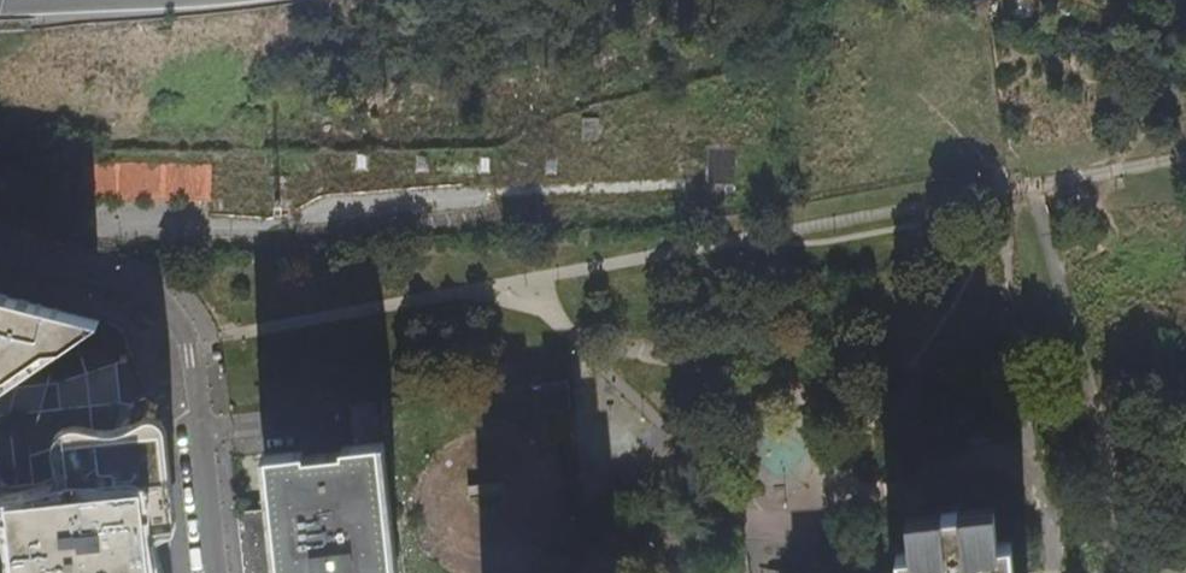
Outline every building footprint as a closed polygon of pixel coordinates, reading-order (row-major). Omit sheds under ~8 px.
[(71,198),(89,198),(209,201),(210,163),(72,161),(71,198)] [(102,320),(0,294),(0,389),(102,320)] [(377,417),(374,400),(347,403),(352,443),(379,440),(380,440),(380,439),(377,417)] [(384,416),(377,417),(380,439),(386,438),(387,438),(384,416)] [(70,493),(144,485),(167,483),(161,430),(64,440),(70,493)] [(394,572),(400,572),(392,506),(386,438),(380,439),(380,440),(379,440),(385,504),(394,572)] [(385,504),(379,440),(352,443),(342,444),(339,444),(340,451),(319,453),(319,452),(302,454),(301,448),(264,453),(270,507),(237,511),(244,572),(394,572),(385,504)] [(9,499),(18,572),(153,572),(144,485),(70,493),(9,499)] [(1014,517),(927,528),(931,565),(919,566),(920,572),(1034,572),(1032,552),(1018,554),(1014,517)]
